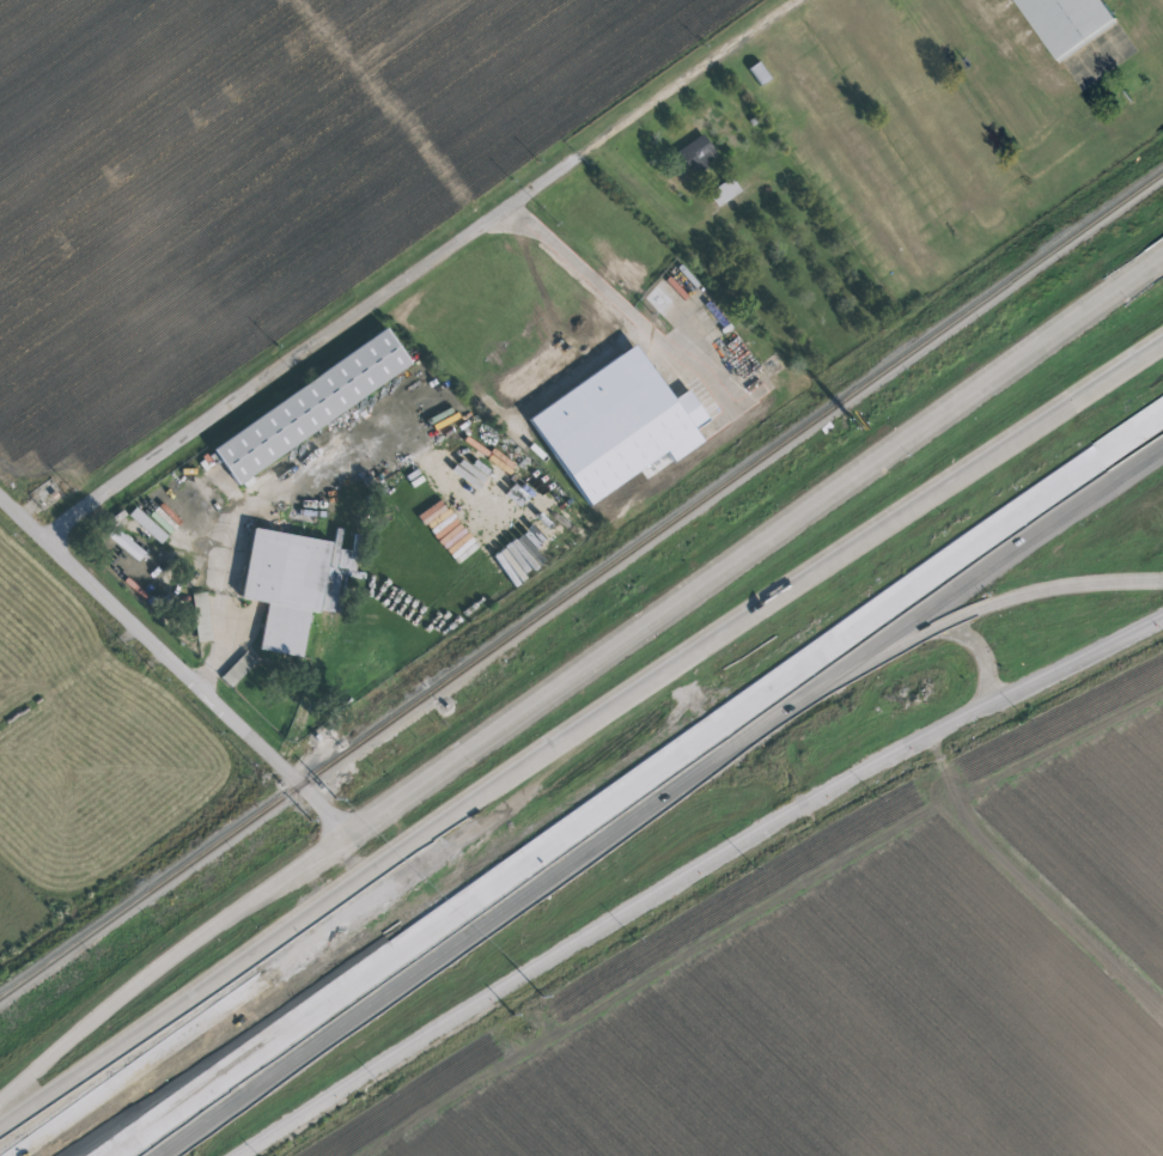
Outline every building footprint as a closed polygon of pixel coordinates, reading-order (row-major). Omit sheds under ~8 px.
[(1061,65),(1120,23),(1103,0),(1014,0),(1061,65)] [(757,61),(747,69),(760,86),(771,78),(757,61)] [(678,152),(690,170),(717,153),(704,135),(678,152)] [(730,177),(707,193),(717,205),(739,190),(730,177)] [(383,328),(409,365),(238,487),(211,450),(383,328)] [(632,345),(525,420),(586,506),(663,451),(671,462),(701,442),(632,345)] [(161,543),(168,535),(134,508),(127,516),(161,543)] [(107,536),(138,561),(145,553),(114,527),(107,536)] [(248,528),(329,543),(317,613),(308,612),(299,657),(257,650),(266,603),(235,598),(248,528)] [(492,557),(516,586),(539,567),(515,538),(492,557)] [(245,651),(257,662),(232,688),(221,676),(245,651)]
